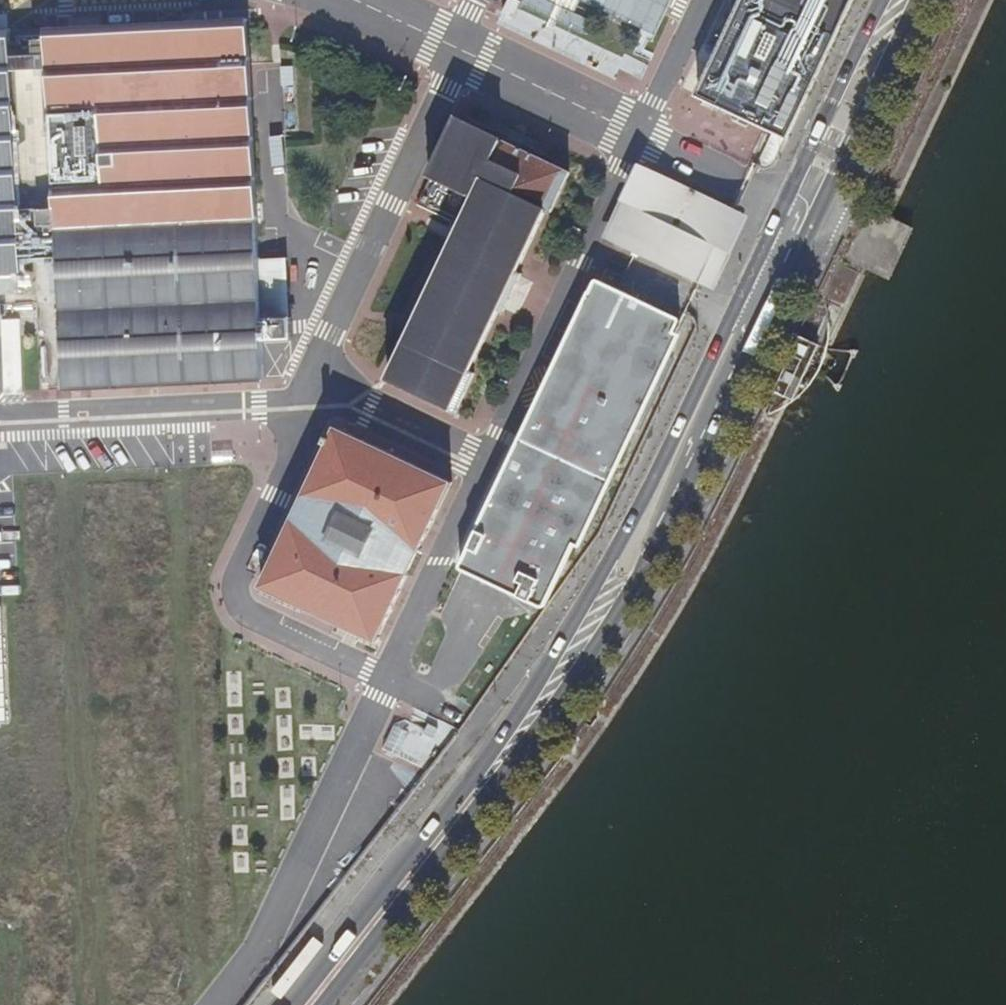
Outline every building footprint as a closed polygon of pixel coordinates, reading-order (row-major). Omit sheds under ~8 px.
[(674,0),(511,0),(501,26),(644,80),(674,0)] [(692,96),(784,137),(842,12),(847,0),(736,0),(692,96)] [(66,389),(266,378),(265,337),(293,336),(293,316),(263,316),(246,17),(49,28),(49,35),(26,36),(22,38),(21,41),(22,55),(11,55),(10,30),(0,31),(0,272),(21,271),(19,230),(36,229),(38,256),(59,255),(66,389)] [(462,222),(388,380),(458,411),(476,372),(472,370),(500,308),(505,311),(522,273),(518,271),(547,208),(552,210),(570,172),(458,118),(418,202),(462,222)] [(658,179),(629,242),(696,273),(727,211),(658,179)] [(598,279),(462,564),(463,568),(543,605),(549,603),(682,321),(678,316),(598,279)] [(24,388),(25,361),(4,361),(3,387),(24,388)] [(337,428),(261,586),(378,642),(453,483),(337,428)] [(0,603),(0,718),(8,718),(6,603),(0,603)] [(426,757),(435,736),(401,721),(392,742),(426,757)]
